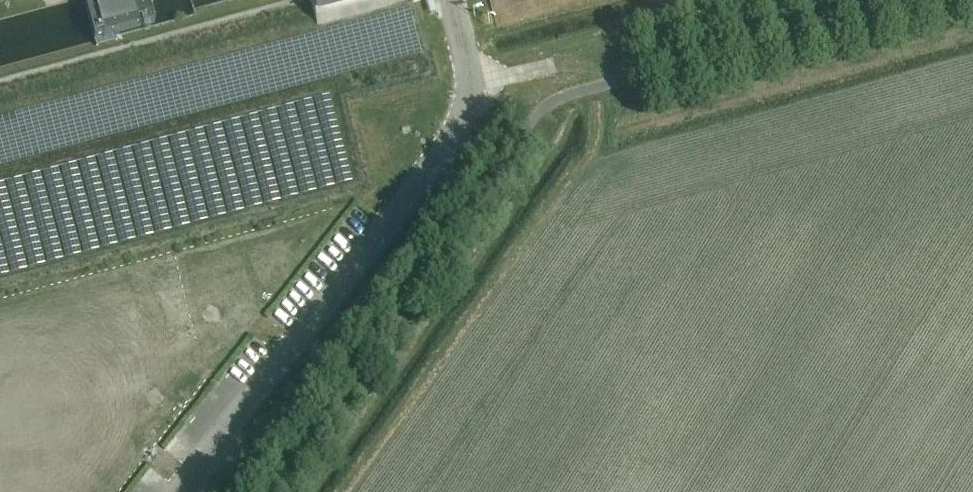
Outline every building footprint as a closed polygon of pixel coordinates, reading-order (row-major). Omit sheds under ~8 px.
[(100,38),(161,22),(155,0),(90,0),(100,38)] [(317,26),(411,1),(411,0),(310,0),(317,26)]
